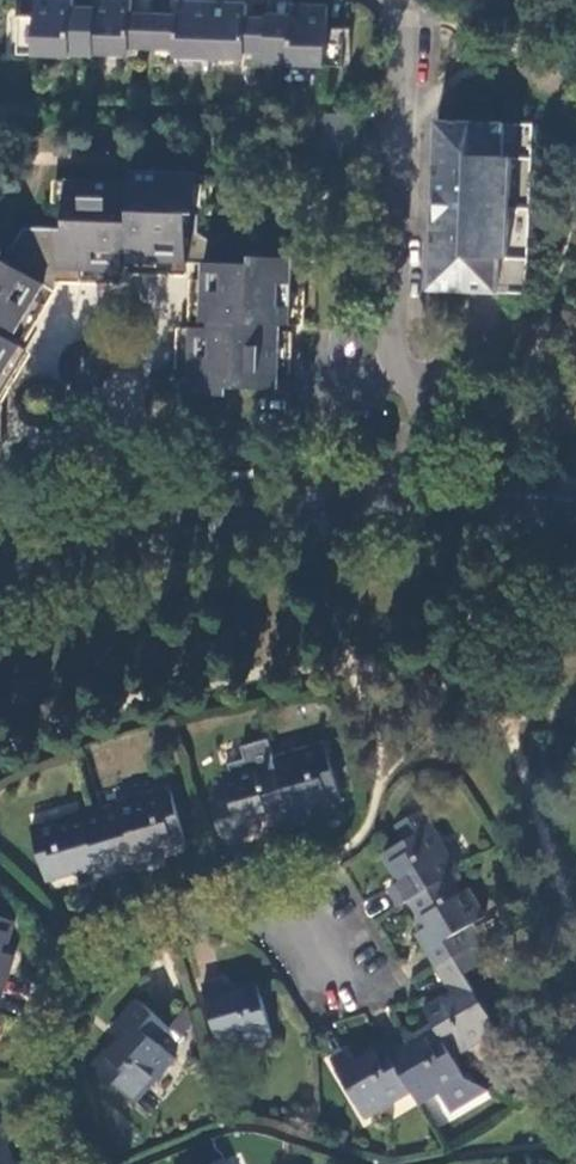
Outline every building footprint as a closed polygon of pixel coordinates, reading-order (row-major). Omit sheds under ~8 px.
[(35,54),(77,57),(77,54),(93,55),(95,6),(76,5),(76,0),(37,0),(36,16),(35,54)] [(93,55),(132,57),(133,49),(152,49),(153,13),(133,13),(134,0),(95,0),(95,6),(93,55)] [(153,13),(152,49),(174,49),(173,58),(208,59),(211,1),(176,0),(175,14),(153,13)] [(211,1),(208,59),(248,61),(248,52),(267,52),(269,17),(250,17),(251,3),(211,1)] [(267,52),(267,62),(325,65),(326,32),(327,6),(293,5),(292,15),(269,14),(269,17),(267,52)] [(21,54),(35,54),(36,16),(23,16),(21,54)] [(326,32),(325,65),(345,66),(347,33),(326,32)] [(446,121),(440,291),(503,292),(504,259),(514,259),(517,157),(507,156),(509,123),(446,121)] [(504,259),(503,292),(527,294),(533,123),(509,123),(507,156),(517,157),(514,259),(504,259)] [(346,139),(345,150),(366,151),(367,141),(346,139)] [(67,181),(64,230),(32,229),(30,254),(46,266),(106,272),(107,252),(122,253),(130,254),(130,261),(188,264),(191,217),(197,217),(199,178),(132,174),(130,184),(67,181)] [(107,252),(106,272),(121,272),(122,253),(107,252)] [(7,259),(0,255),(0,345),(2,342),(5,336),(13,341),(43,293),(3,266),(7,259)] [(256,268),(207,265),(203,322),(211,322),(209,330),(209,344),(192,344),(189,396),(228,398),(230,389),(279,392),(283,328),(291,328),(295,260),(257,259),(256,268)] [(209,330),(193,329),(192,344),(209,344),(209,330)] [(17,352),(2,342),(0,345),(0,360),(9,365),(17,352)] [(9,365),(0,360),(0,379),(9,365)] [(229,793),(211,798),(223,845),(249,837),(259,834),(256,821),(287,812),(291,823),(291,825),(310,819),(306,807),(316,804),(338,797),(325,751),(276,764),(274,757),(270,739),(242,746),(248,766),(223,772),(229,793)] [(104,814),(34,834),(48,883),(79,874),(82,884),(95,880),(159,861),(156,851),(165,849),(187,842),(174,795),(104,814)] [(350,1050),(333,1060),(364,1115),(410,1088),(420,1104),(421,1105),(440,1093),(452,1112),(492,1089),(464,1073),(452,1055),(496,1029),(464,976),(496,957),(489,945),(486,948),(482,941),(486,939),(480,928),(475,932),(472,927),(482,920),(466,892),(457,897),(446,880),(455,874),(417,810),(395,822),(406,841),(384,853),(395,872),(402,883),(389,890),(400,907),(410,900),(427,928),(418,934),(422,941),(446,981),(454,995),(426,1011),(437,1030),(419,1042),(409,1048),(402,1036),(386,1045),(366,1057),(357,1062),(350,1050)] [(10,971),(15,956),(5,953),(14,922),(0,917),(0,1006),(10,971)] [(223,981),(203,986),(219,1048),(271,1035),(258,986),(227,994),(223,981)] [(167,1025),(136,999),(110,1030),(119,1038),(97,1064),(135,1097),(172,1055),(154,1040),(167,1025)] [(0,1132),(0,1131),(0,1163),(14,1163),(0,1132)]
